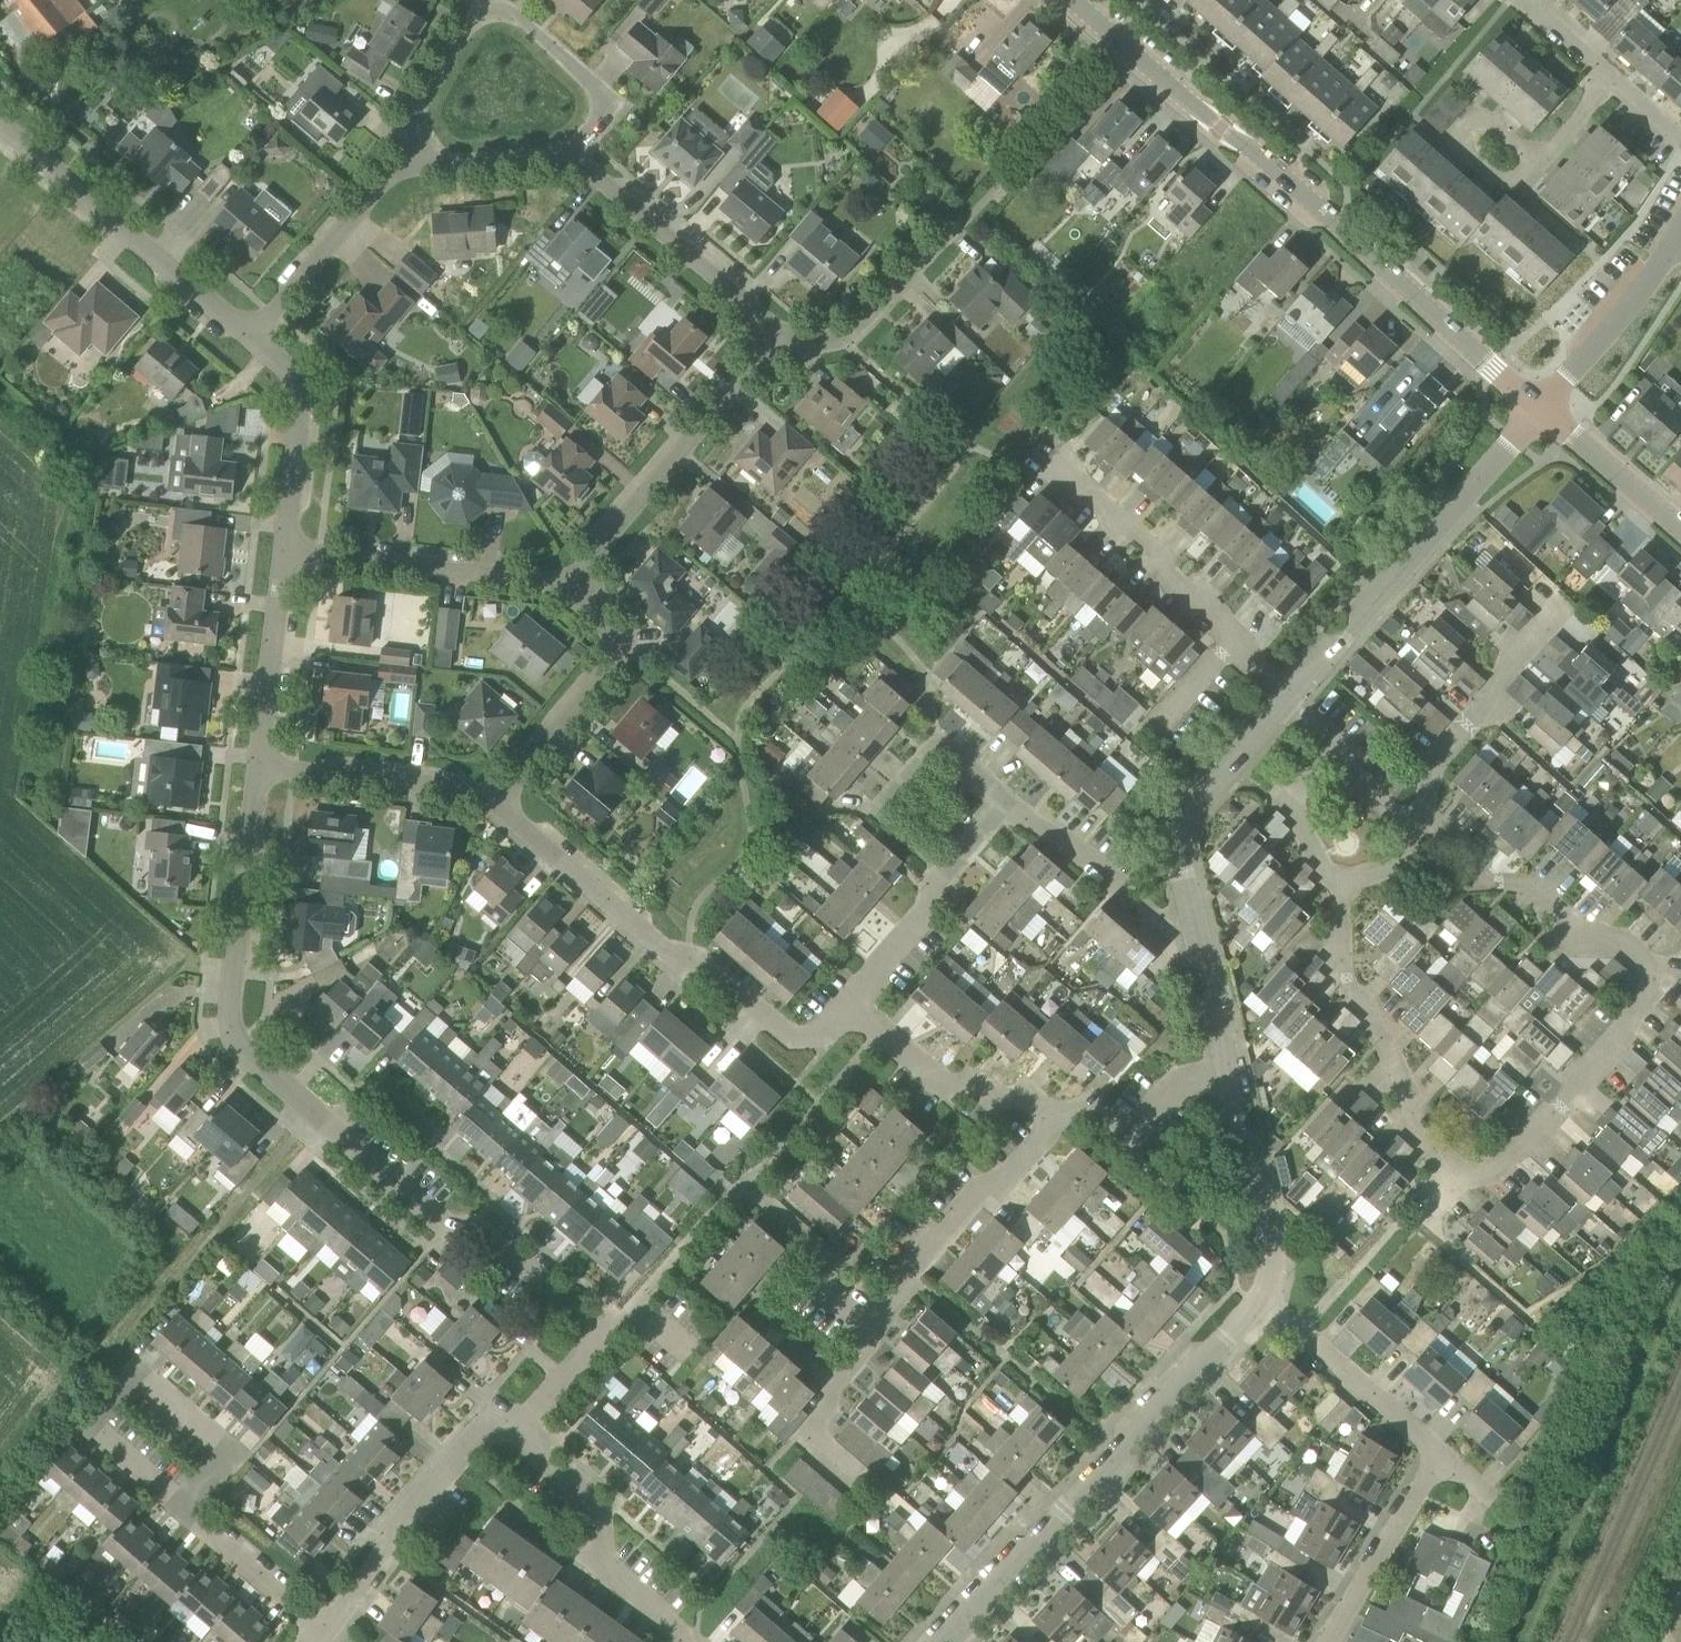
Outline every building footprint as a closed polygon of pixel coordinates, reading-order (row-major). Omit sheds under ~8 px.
[(42,47),(65,30),(64,29),(86,11),(77,0),(8,0),(42,47)] [(285,0),(277,8),(281,13),(290,5),(285,0)] [(557,8),(560,4),(583,23),(602,0),(547,0),(557,8)] [(638,6),(651,17),(666,0),(642,0),(638,6)] [(848,1),(839,11),(847,18),(856,7),(849,0),(848,1)] [(1182,6),(1193,16),(1197,11),(1207,19),(1223,0),(1187,0),(1182,6)] [(1207,19),(1215,26),(1217,28),(1212,33),(1223,42),(1259,0),(1223,0),(1207,19)] [(1223,42),(1233,51),(1237,46),(1247,54),(1295,1),(1294,0),(1284,0),(1276,8),(1267,0),(1259,0),(1223,42)] [(1339,1),(1338,0),(1318,0),(1330,11),(1339,1)] [(1432,9),(1421,22),(1441,40),(1477,0),(1440,0),(1432,9)] [(1432,9),(1440,0),(1422,0),(1432,9)] [(1574,1),(1597,21),(1608,8),(1618,17),(1634,0),(1575,0),(1574,1)] [(1634,66),(1656,41),(1666,30),(1643,10),(1650,3),(1646,0),(1634,0),(1618,17),(1628,26),(1611,46),(1634,66)] [(295,1),(291,5),(299,15),(303,11),(295,1)] [(1299,37),(1303,33),(1288,18),(1299,5),(1295,1),(1247,54),(1257,63),(1252,68),(1263,78),(1299,37)] [(354,49),(344,64),(373,84),(390,58),(403,66),(415,47),(411,45),(426,22),(398,5),(372,46),(365,56),(354,49)] [(745,8),(730,9),(731,24),(746,23),(745,8)] [(64,29),(65,30),(76,45),(99,27),(86,11),(64,29)] [(310,22),(306,40),(320,43),(325,25),(310,22)] [(628,37),(620,46),(623,49),(631,55),(637,61),(630,70),(640,78),(657,93),(668,79),(686,58),(687,57),(672,45),(671,46),(668,44),(658,36),(657,38),(639,24),(628,37)] [(1021,35),(1015,30),(983,67),(995,78),(1008,63),(1021,75),(1050,42),(1030,25),(1021,35)] [(1404,36),(1391,25),(1381,36),(1393,47),(1404,36)] [(747,42),(773,66),(787,50),(761,27),(747,42)] [(1463,72),(1523,125),(1532,133),(1565,96),(1569,91),(1500,30),(1496,35),(1463,72)] [(1299,37),(1263,78),(1273,86),(1268,91),(1278,100),(1335,36),(1331,32),(1314,51),(1313,50),(1299,37)] [(287,34),(276,40),(283,46),(291,38),(287,34)] [(1335,36),(1278,100),(1289,109),(1293,104),(1303,112),(1338,72),(1324,59),(1322,58),(1339,39),(1335,36)] [(1402,55),(1380,37),(1371,47),(1393,66),(1402,55)] [(1656,41),(1634,66),(1656,86),(1679,61),(1656,41)] [(989,112),(1003,95),(956,54),(941,71),(989,112)] [(1656,86),(1679,106),(1680,104),(1680,63),(1679,61),(1656,86)] [(244,89),(254,78),(238,64),(228,76),(244,89)] [(318,141),(325,132),(337,143),(359,118),(334,97),(344,85),(320,65),(300,88),(314,99),(295,122),(318,141)] [(1338,72),(1303,112),(1307,116),(1313,121),(1308,126),(1318,135),(1376,71),(1371,67),(1354,86),(1338,72)] [(1344,148),(1379,107),(1362,93),(1379,74),(1376,71),(1318,135),(1329,144),(1333,139),(1344,148)] [(1390,72),(1381,82),(1387,87),(1394,87),(1399,81),(1390,72)] [(1451,86),(1424,117),(1443,134),(1470,103),(1451,86)] [(838,132),(859,109),(838,89),(816,113),(838,132)] [(162,98),(147,112),(161,128),(176,114),(162,98)] [(1096,123),(1078,143),(1103,165),(1140,122),(1119,103),(1099,126),(1096,123)] [(731,144),(745,155),(749,150),(765,132),(764,131),(753,122),(749,118),(731,139),(729,142),(731,144)] [(756,118),(753,122),(764,131),(767,128),(756,118)] [(695,186),(722,154),(682,119),(654,152),(695,186)] [(875,119),(859,137),(879,153),(894,135),(875,119)] [(130,134),(118,149),(166,189),(169,185),(180,194),(201,170),(189,160),(191,157),(155,127),(141,143),(130,134)] [(1600,127),(1539,195),(1577,228),(1582,232),(1642,164),(1600,127)] [(1496,206),(1476,187),(1411,131),(1378,168),(1375,173),(1460,248),(1469,238),(1496,206)] [(277,134),(264,149),(272,157),(285,156),(293,147),(277,134)] [(1111,161),(1081,196),(1084,199),(1094,208),(1105,195),(1113,186),(1120,193),(1124,196),(1128,191),(1132,187),(1142,175),(1155,186),(1157,183),(1180,157),(1159,138),(1143,156),(1140,154),(1124,172),(1111,161)] [(1046,186),(1075,152),(1062,141),(1033,175),(1046,186)] [(723,181),(718,186),(730,196),(720,208),(747,231),(747,234),(753,240),(757,239),(760,241),(772,227),(780,226),(778,208),(764,196),(774,184),(774,175),(766,166),(761,162),(749,150),(745,155),(724,180),(723,181)] [(226,185),(236,174),(221,162),(212,173),(226,185)] [(1199,207),(1202,204),(1216,188),(1193,167),(1183,178),(1181,176),(1165,194),(1177,205),(1166,217),(1191,238),(1210,217),(1199,207)] [(256,201),(242,189),(211,227),(224,238),(228,234),(255,257),(267,242),(268,243),(273,234),(279,228),(253,205),(256,201)] [(1574,256),(1519,208),(1505,196),(1496,206),(1469,238),(1537,298),(1574,256)] [(434,217),(437,259),(475,256),(474,251),(496,249),(493,207),(466,209),(466,215),(434,217)] [(860,259),(820,225),(824,221),(812,210),(790,236),(801,246),(786,263),(799,275),(803,270),(827,291),(838,277),(842,280),(860,259)] [(542,234),(527,253),(546,269),(555,259),(573,273),(586,257),(597,245),(601,240),(595,235),(577,220),(574,218),(565,229),(559,236),(556,239),(546,230),(542,234)] [(1261,252),(1257,256),(1235,281),(1256,299),(1267,287),(1281,299),(1308,268),(1283,247),(1271,261),(1261,252)] [(422,293),(437,276),(410,253),(395,270),(422,293)] [(1005,270),(994,281),(979,266),(960,286),(963,289),(952,301),(979,327),(998,307),(1014,323),(1035,300),(1005,270)] [(71,290),(44,322),(56,332),(55,333),(75,350),(86,336),(93,342),(107,354),(139,317),(118,300),(116,302),(110,296),(112,294),(106,290),(98,282),(83,301),(71,290)] [(340,317),(336,313),(322,329),(360,362),(376,373),(388,359),(373,346),(392,324),(394,326),(414,302),(390,282),(371,305),(359,295),(340,317)] [(1311,284),(1296,301),(1285,314),(1320,344),(1352,308),(1337,295),(1331,302),(1311,284)] [(600,286),(580,310),(591,320),(611,296),(600,286)] [(987,334),(1003,315),(997,310),(981,328),(987,334)] [(684,319),(672,333),(667,328),(657,339),(651,334),(630,360),(652,379),(663,367),(676,378),(697,353),(695,352),(707,338),(684,319)] [(1035,319),(1025,329),(1037,339),(1046,329),(1035,319)] [(951,321),(940,333),(927,320),(915,332),(918,335),(895,359),(922,384),(935,388),(941,382),(936,367),(935,366),(955,346),(968,360),(979,348),(951,321)] [(1343,358),(1368,381),(1397,348),(1371,325),(1365,332),(1354,322),(1324,356),(1336,366),(1343,358)] [(594,334),(592,334),(589,334),(587,334),(585,336),(584,338),(583,340),(582,342),(583,345),(584,347),(586,348),(588,350),(590,350),(592,350),(595,349),(597,348),(598,346),(599,344),(599,342),(599,339),(598,337),(596,335),(594,334)] [(161,339),(136,367),(174,399),(198,370),(161,339)] [(513,350),(505,360),(520,372),(536,353),(525,343),(517,353),(513,350)] [(1283,404),(1304,379),(1319,363),(1306,352),(1271,394),(1283,404)] [(454,374),(437,377),(439,387),(461,382),(457,363),(452,364),(454,374)] [(986,371),(986,385),(1001,385),(1001,380),(1001,375),(1001,371),(986,371)] [(1001,375),(1001,380),(1005,384),(1011,379),(1004,372),(1001,375)] [(608,385),(586,410),(623,441),(644,416),(637,410),(647,398),(619,374),(609,386),(608,385)] [(1411,453),(1404,446),(1412,437),(1433,412),(1449,393),(1429,376),(1405,403),(1409,407),(1388,431),(1385,429),(1366,451),(1385,468),(1372,482),(1380,489),(1411,453)] [(834,442),(848,425),(867,403),(838,379),(827,392),(822,388),(815,396),(812,393),(796,411),(834,442)] [(471,387),(470,400),(474,405),(479,406),(484,405),(487,401),(488,388),(485,384),(480,382),(474,383),(471,387)] [(1671,400),(1655,385),(1623,422),(1659,454),(1680,429),(1680,408),(1671,400)] [(405,392),(403,407),(423,409),(424,394),(405,392)] [(453,402),(462,408),(470,403),(465,393),(454,392),(453,402)] [(177,409),(183,424),(208,414),(202,400),(195,394),(185,406),(177,409)] [(551,403),(537,420),(559,439),(574,423),(551,403)] [(59,407),(57,413),(60,417),(65,416),(68,412),(65,407),(59,407)] [(1091,461),(1099,468),(1139,423),(1131,416),(1119,429),(1107,418),(1085,442),(1098,453),(1091,461)] [(816,448),(787,423),(786,424),(790,427),(775,444),(759,431),(734,460),(775,495),(816,448)] [(1139,423),(1099,468),(1107,475),(1114,467),(1126,478),(1133,471),(1154,447),(1147,453),(1135,443),(1147,430),(1139,423)] [(1357,443),(1343,430),(1309,469),(1324,481),(1357,443)] [(1179,439),(1189,447),(1195,441),(1196,439),(1187,431),(1179,439)] [(163,453),(165,435),(138,444),(138,450),(163,453)] [(186,461),(182,493),(184,493),(200,495),(200,497),(214,499),(214,496),(233,498),(237,463),(221,461),(223,442),(223,439),(194,436),(192,435),(189,457),(186,456),(186,461)] [(532,478),(547,491),(551,494),(554,490),(570,504),(577,496),(580,499),(589,488),(585,486),(592,478),(585,472),(594,461),(564,436),(546,458),(538,452),(530,452),(524,459),(524,467),(534,475),(532,478)] [(1154,447),(1133,471),(1144,481),(1138,489),(1146,496),(1186,451),(1177,443),(1166,457),(1154,447)] [(387,460),(355,456),(354,473),(350,472),(348,489),(352,489),(350,506),(369,508),(368,511),(370,511),(370,508),(379,509),(379,512),(380,512),(380,509),(399,511),(402,490),(419,492),(421,479),(422,473),(425,447),(395,444),(393,459),(393,460),(387,460)] [(1186,451),(1146,496),(1154,503),(1160,495),(1173,506),(1194,481),(1182,471),(1194,457),(1186,451)] [(1663,477),(1680,493),(1680,456),(1663,477)] [(103,457),(100,489),(108,490),(112,458),(103,457)] [(453,468),(437,479),(434,501),(447,517),(468,520),(484,507),(484,501),(490,504),(533,510),(514,478),(476,474),(473,470),(453,468)] [(1226,486),(1224,485),(1218,478),(1206,492),(1194,481),(1173,506),(1184,516),(1178,524),(1186,531),(1226,486)] [(1511,534),(1533,553),(1563,520),(1581,537),(1603,512),(1571,483),(1544,513),(1536,506),(1511,534)] [(1200,530),(1212,541),(1234,517),(1222,506),(1234,493),(1226,486),(1186,531),(1194,538),(1200,530)] [(699,508),(694,515),(681,529),(706,550),(713,556),(745,518),(710,489),(696,505),(699,508)] [(1014,501),(996,521),(997,522),(1008,532),(1013,526),(1020,518),(1032,529),(1020,542),(1018,544),(1007,556),(1015,563),(1017,561),(1018,561),(1028,549),(1068,504),(1060,497),(1053,504),(1041,493),(1036,498),(1031,504),(1020,495),(1014,501)] [(1047,566),(1046,568),(1059,553),(1068,544),(1081,529),(1069,518),(1076,511),(1068,504),(1028,549),(1047,566)] [(780,506),(772,517),(784,526),(792,516),(780,506)] [(213,512),(177,508),(173,539),(183,540),(180,572),(223,577),(225,559),(223,558),(227,529),(211,527),(213,512)] [(1267,559),(1273,551),(1262,541),(1284,515),(1277,508),(1266,521),(1225,566),(1234,573),(1240,566),(1252,576),(1267,559)] [(1507,508),(1497,518),(1510,529),(1519,519),(1507,508)] [(1234,517),(1212,541),(1224,552),(1218,559),(1225,566),(1266,521),(1257,514),(1246,527),(1234,517)] [(765,542),(774,550),(757,568),(776,584),(792,565),(806,548),(779,526),(765,542)] [(1615,550),(1599,535),(1572,565),(1588,580),(1615,550)] [(1046,592),(1054,599),(1094,554),(1086,547),(1080,554),(1068,544),(1059,553),(1046,568),(1058,579),(1046,592)] [(1297,549),(1291,556),(1299,564),(1305,556),(1297,549)] [(649,615),(674,635),(695,610),(677,594),(673,585),(684,572),(659,550),(634,579),(649,615)] [(713,556),(706,550),(699,559),(706,564),(713,556)] [(1641,551),(1619,576),(1632,588),(1621,602),(1642,621),(1668,592),(1658,582),(1666,573),(1641,551)] [(1049,606),(1044,611),(1052,618),(1057,613),(1063,606),(1074,593),(1086,604),(1108,579),(1101,573),(1096,568),(1103,561),(1094,554),(1054,599),(1049,606)] [(1252,576),(1245,583),(1258,594),(1251,602),(1259,609),(1299,564),(1291,556),(1279,570),(1268,560),(1267,559),(1252,576)] [(1479,565),(1471,575),(1518,616),(1525,608),(1510,594),(1520,582),(1493,558),(1483,570),(1479,565)] [(121,577),(135,578),(137,562),(123,561),(121,577)] [(1299,564),(1259,609),(1267,616),(1274,608),(1286,619),(1308,595),(1295,584),(1307,570),(1299,564)] [(1460,599),(1446,604),(1480,634),(1488,626),(1493,630),(1503,619),(1510,625),(1518,616),(1471,575),(1463,584),(1476,596),(1467,606),(1460,599)] [(1098,614),(1086,627),(1079,636),(1087,643),(1094,635),(1135,589),(1127,582),(1120,590),(1108,579),(1086,604),(1098,614)] [(203,611),(205,589),(174,585),(172,607),(167,639),(215,644),(219,613),(203,611)] [(1135,589),(1094,635),(1103,642),(1114,628),(1127,639),(1133,632),(1148,614),(1136,604),(1142,596),(1135,589)] [(979,605),(990,615),(1002,601),(991,591),(979,605)] [(1642,621),(1664,640),(1676,627),(1680,631),(1680,598),(1679,601),(1668,592),(1642,621)] [(375,601),(347,598),(337,597),(332,641),(370,646),(375,601)] [(1148,614),(1133,632),(1145,642),(1133,655),(1141,662),(1181,617),(1173,610),(1166,617),(1154,606),(1148,614)] [(460,609),(439,607),(434,648),(456,651),(460,609)] [(1424,625),(1416,634),(1463,675),(1470,667),(1455,653),(1465,641),(1459,636),(1468,626),(1450,610),(1442,620),(1438,617),(1428,629),(1424,625)] [(1014,613),(1006,622),(1018,631),(1025,622),(1014,613)] [(1614,614),(1601,627),(1618,644),(1631,630),(1614,614)] [(510,664),(513,661),(536,681),(563,648),(526,617),(516,629),(510,623),(502,632),(506,636),(494,650),(510,664)] [(1200,655),(1191,647),(1195,642),(1182,631),(1189,624),(1181,617),(1141,662),(1160,679),(1167,673),(1177,682),(1200,655)] [(1392,620),(1385,628),(1396,637),(1403,629),(1392,620)] [(668,661),(691,681),(724,644),(701,623),(668,661)] [(1421,655),(1412,665),(1429,682),(1438,690),(1448,678),(1455,684),(1463,675),(1416,634),(1408,643),(1421,655)] [(1374,635),(1367,644),(1376,652),(1384,643),(1374,635)] [(994,663),(965,638),(935,673),(945,682),(940,688),(959,704),(983,677),(994,663)] [(1628,640),(1622,646),(1631,655),(1637,649),(1628,640)] [(578,642),(571,650),(579,658),(587,649),(578,642)] [(1572,649),(1565,658),(1612,699),(1613,699),(1634,717),(1640,710),(1619,691),(1620,690),(1607,678),(1617,667),(1590,643),(1579,655),(1572,649)] [(409,666),(411,650),(383,647),(381,663),(409,666)] [(412,665),(423,666),(425,651),(414,650),(412,665)] [(1393,669),(1388,665),(1380,674),(1428,715),(1435,707),(1419,693),(1429,682),(1412,665),(1403,658),(1393,669)] [(1573,680),(1563,692),(1563,691),(1563,692),(1581,708),(1590,716),(1600,704),(1604,708),(1612,699),(1565,658),(1558,666),(1573,680)] [(1062,659),(1057,665),(1062,669),(1067,663),(1062,659)] [(156,704),(155,706),(163,707),(161,725),(199,729),(201,712),(202,705),(208,705),(211,684),(184,681),(186,666),(187,666),(188,665),(186,665),(161,662),(159,678),(156,704)] [(409,666),(381,663),(380,662),(378,680),(416,685),(418,667),(409,666)] [(93,664),(87,669),(88,676),(95,678),(100,674),(99,667),(93,664)] [(1071,679),(1083,689),(1094,676),(1083,665),(1071,679)] [(867,698),(895,722),(910,704),(904,699),(913,688),(892,670),(883,680),(882,680),(867,698)] [(325,702),(331,702),(335,703),(332,726),(359,729),(362,706),(368,706),(371,677),(328,672),(325,702)] [(1012,678),(1005,672),(993,685),(983,677),(959,704),(977,720),(1000,692),(1012,678)] [(1372,683),(1386,695),(1376,706),(1403,730),(1413,718),(1420,724),(1428,715),(1380,674),(1372,683)] [(1094,676),(1083,689),(1094,699),(1106,686),(1094,676)] [(845,680),(838,688),(842,692),(851,699),(864,711),(860,716),(858,719),(856,720),(856,721),(883,746),(896,730),(897,729),(898,728),(900,727),(895,722),(867,698),(866,699),(857,691),(849,684),(845,680)] [(473,704),(459,720),(488,745),(512,716),(496,702),(500,696),(483,682),(467,700),(473,704)] [(1537,689),(1530,698),(1577,739),(1585,730),(1572,719),(1581,708),(1563,692),(1563,691),(1555,684),(1544,696),(1537,689)] [(977,720),(983,725),(995,736),(1001,730),(1011,739),(1029,718),(1019,708),(1000,692),(977,720)] [(813,698),(805,707),(813,714),(821,705),(813,698)] [(1530,698),(1522,706),(1538,720),(1527,732),(1554,756),(1564,744),(1569,748),(1575,754),(1576,753),(1583,744),(1577,739),(1530,698)] [(642,758),(657,741),(671,724),(642,699),(625,720),(629,724),(618,737),(642,758)] [(1110,712),(1122,724),(1134,711),(1121,700),(1110,712)] [(414,736),(433,738),(436,704),(417,702),(414,736)] [(842,709),(826,728),(867,764),(883,746),(856,721),(842,709)] [(1093,714),(1086,722),(1097,731),(1103,723),(1093,714)] [(1029,718),(1011,739),(1021,748),(1016,754),(1035,770),(1058,742),(1039,726),(1029,718)] [(833,747),(824,758),(852,782),(867,764),(826,728),(820,735),(833,747)] [(1058,742),(1035,770),(1053,786),(1088,744),(1081,737),(1069,751),(1058,742)] [(186,743),(146,738),(144,757),(153,759),(148,801),(196,807),(202,763),(184,761),(186,743)] [(774,770),(787,756),(770,741),(758,755),(774,770)] [(1088,744),(1053,786),(1071,802),(1076,797),(1095,773),(1084,764),(1096,751),(1088,744)] [(1583,744),(1576,753),(1577,753),(1586,762),(1594,754),(1583,745),(1583,744)] [(1482,807),(1493,817),(1511,798),(1518,791),(1505,780),(1528,754),(1520,747),(1509,760),(1467,807),(1475,814),(1482,807)] [(852,782),(824,758),(814,749),(793,773),(803,782),(799,787),(821,805),(830,795),(836,800),(852,782)] [(1459,800),(1467,807),(1509,760),(1501,753),(1489,766),(1477,755),(1453,782),(1466,793),(1459,800)] [(1615,753),(1607,762),(1625,778),(1633,769),(1615,753)] [(655,759),(641,777),(666,796),(680,779),(655,759)] [(592,772),(585,767),(581,773),(565,792),(579,804),(576,807),(586,814),(588,812),(601,822),(630,787),(600,761),(592,772)] [(1596,779),(1604,769),(1600,765),(1591,775),(1596,779)] [(1109,815),(1128,794),(1098,768),(1095,773),(1076,797),(1094,812),(1099,806),(1109,815)] [(1551,778),(1543,786),(1550,792),(1557,784),(1551,778)] [(1658,780),(1647,793),(1657,802),(1669,789),(1658,780)] [(71,788),(69,805),(83,806),(85,789),(71,788)] [(1493,843),(1501,850),(1543,802),(1548,796),(1545,793),(1540,789),(1523,809),(1511,798),(1494,817),(1493,817),(1487,824),(1499,835),(1493,843)] [(1577,800),(1566,791),(1555,805),(1566,814),(1577,800)] [(655,814),(673,829),(685,814),(667,800),(655,814)] [(1229,802),(1219,814),(1231,823),(1236,817),(1235,807),(1229,802)] [(1550,809),(1543,802),(1501,850),(1509,857),(1515,850),(1528,861),(1545,841),(1545,840),(1551,833),(1550,833),(1539,823),(1551,810),(1550,809)] [(1613,804),(1601,817),(1609,824),(1621,811),(1613,804)] [(93,810),(62,808),(60,834),(82,854),(89,855),(93,810)] [(1562,820),(1550,833),(1551,833),(1545,840),(1545,841),(1557,850),(1551,858),(1559,865),(1601,817),(1593,810),(1581,823),(1569,812),(1562,820)] [(397,888),(370,885),(373,861),(353,859),(358,816),(312,811),(310,828),(305,832),(309,838),(307,855),(335,858),(331,891),(347,893),(351,893),(352,894),(358,894),(359,894),(360,895),(396,899),(397,888)] [(1660,823),(1649,813),(1637,827),(1649,837),(1660,823)] [(1609,824),(1601,817),(1559,865),(1567,872),(1573,864),(1585,875),(1609,848),(1597,837),(1609,824)] [(1226,884),(1232,877),(1239,870),(1260,846),(1261,846),(1267,839),(1245,820),(1218,851),(1230,862),(1218,876),(1226,884)] [(854,833),(868,845),(859,855),(887,879),(902,860),(861,825),(854,833)] [(410,896),(419,884),(421,884),(422,875),(449,878),(455,830),(420,826),(418,843),(402,842),(397,888),(396,899),(408,900),(408,896),(410,896)] [(149,840),(148,848),(154,849),(151,882),(150,895),(179,898),(180,885),(188,885),(190,863),(191,858),(191,855),(191,851),(188,851),(189,836),(150,832),(149,840)] [(1599,900),(1641,852),(1621,834),(1609,848),(1585,875),(1597,885),(1591,893),(1599,900)] [(1239,870),(1232,877),(1236,880),(1245,888),(1233,902),(1241,909),(1246,903),(1253,896),(1275,872),(1282,865),(1273,857),(1269,854),(1276,846),(1267,839),(1261,846),(1260,846),(1239,870)] [(1045,887),(1054,877),(1068,889),(1075,881),(1033,845),(1017,863),(1045,887)] [(1626,910),(1639,895),(1649,884),(1637,873),(1649,859),(1641,852),(1599,900),(1607,907),(1613,899),(1626,910)] [(488,855),(484,859),(493,867),(497,863),(488,855)] [(841,858),(834,866),(875,902),(892,883),(887,879),(859,855),(863,860),(854,870),(841,858)] [(493,867),(475,888),(476,889),(490,900),(482,910),(501,926),(520,904),(525,898),(514,888),(525,876),(502,857),(497,863),(493,867)] [(996,877),(1038,913),(1044,906),(1030,894),(1039,884),(1044,888),(1045,887),(1017,863),(1012,859),(996,877)] [(1253,896),(1246,903),(1259,915),(1250,925),(1247,928),(1255,935),(1261,929),(1268,922),(1289,898),(1296,890),(1288,883),(1286,882),(1282,878),(1288,870),(1282,865),(1275,872),(1253,896)] [(875,902),(834,866),(827,873),(841,885),(832,896),(860,920),(875,902)] [(778,867),(770,876),(779,883),(783,879),(782,871),(778,867)] [(1639,895),(1650,905),(1651,906),(1644,913),(1651,919),(1680,885),(1680,871),(1674,879),(1671,876),(1663,869),(1661,867),(1648,882),(1649,884),(1639,895)] [(1022,932),(1031,921),(1038,913),(996,877),(980,896),(1008,920),(1022,932)] [(1651,919),(1660,927),(1667,920),(1679,931),(1680,928),(1680,885),(1651,919)] [(294,903),(289,948),(307,949),(305,960),(313,974),(339,959),(333,947),(334,937),(342,938),(342,937),(345,911),(347,893),(331,891),(321,890),(319,890),(317,905),(312,904),(297,903),(294,903)] [(351,893),(350,901),(360,902),(360,895),(359,894),(358,894),(352,894),(351,893)] [(546,894),(509,937),(528,954),(517,966),(527,975),(530,971),(537,963),(542,958),(545,955),(535,946),(566,912),(546,894)] [(802,903),(844,939),(860,920),(832,896),(823,907),(809,895),(802,903)] [(999,930),(1008,920),(980,896),(964,914),(1006,950),(1013,942),(999,930)] [(1268,922),(1261,929),(1274,940),(1261,955),(1270,963),(1311,917),(1290,898),(1268,922)] [(749,899),(729,923),(714,940),(732,956),(768,915),(749,899)] [(788,900),(781,909),(785,913),(792,912),(796,907),(788,900)] [(1107,901),(1071,942),(1080,949),(1091,935),(1102,944),(1126,917),(1107,901)] [(1462,901),(1441,925),(1464,945),(1448,962),(1467,979),(1469,976),(1491,953),(1517,922),(1498,906),(1485,921),(1462,901)] [(1390,984),(1411,960),(1440,927),(1421,911),(1405,929),(1382,909),(1361,932),(1384,953),(1371,968),(1390,984)] [(768,915),(732,956),(748,969),(751,972),(775,944),(764,935),(775,922),(768,915)] [(1126,917),(1102,944),(1113,954),(1101,968),(1108,974),(1144,933),(1126,917)] [(537,963),(530,971),(541,981),(546,975),(550,978),(557,971),(561,975),(589,943),(569,926),(545,955),(542,958),(537,963)] [(962,938),(979,952),(988,941),(971,927),(962,938)] [(1163,948),(1144,933),(1108,974),(1116,981),(1128,967),(1139,976),(1163,948)] [(415,937),(409,944),(420,954),(429,942),(428,941),(415,937)] [(751,972),(769,987),(804,947),(796,940),(785,953),(775,944),(751,972)] [(1051,940),(1043,950),(1050,957),(1059,947),(1051,940)] [(478,947),(461,941),(454,960),(472,966),(478,947)] [(603,944),(576,976),(596,993),(623,961),(603,944)] [(957,944),(952,950),(957,955),(962,948),(957,944)] [(804,947),(769,987),(788,1003),(812,976),(800,966),(811,953),(804,947)] [(1518,1004),(1534,986),(1545,973),(1544,973),(1526,957),(1513,972),(1491,953),(1469,976),(1492,996),(1476,1013),(1495,1030),(1501,1023),(1518,1004)] [(1270,1007),(1257,1021),(1265,1029),(1271,1021),(1278,1014),(1299,990),(1300,990),(1306,983),(1298,975),(1292,970),(1300,961),(1293,954),(1285,964),(1270,981),(1268,982),(1267,981),(1265,983),(1267,984),(1257,995),(1270,1007)] [(966,970),(955,962),(947,955),(911,996),(930,1012),(954,984),(966,970)] [(321,996),(312,1006),(338,1028),(341,1024),(355,1008),(375,985),(360,972),(356,977),(348,970),(341,958),(339,959),(313,974),(324,993),(321,996)] [(1411,960),(1390,984),(1412,1004),(1399,1019),(1417,1035),(1438,1011),(1467,979),(1448,962),(1433,980),(1411,960)] [(1559,1040),(1560,1040),(1609,984),(1590,967),(1577,982),(1554,962),(1544,973),(1545,973),(1534,986),(1556,1006),(1540,1024),(1559,1040)] [(383,974),(383,975),(391,982),(400,972),(391,965),(383,974)] [(599,1008),(618,1024),(608,1036),(617,1044),(635,1023),(626,1015),(646,993),(626,976),(602,1004),(599,1008)] [(550,986),(560,995),(567,986),(558,978),(550,986)] [(1245,979),(1238,986),(1239,992),(1246,998),(1255,988),(1245,979)] [(375,985),(355,1008),(366,1017),(348,1037),(356,1044),(360,1050),(363,1050),(368,1054),(380,1041),(388,1048),(400,1034),(415,1017),(396,1001),(399,998),(379,980),(375,985)] [(948,1028),(984,987),(976,980),(964,994),(954,984),(930,1012),(948,1028)] [(502,1003),(513,991),(503,982),(492,994),(493,995),(502,1003)] [(1287,1035),(1292,1040),(1293,1040),(1314,1016),(1314,1017),(1321,1009),(1308,998),(1315,990),(1306,983),(1300,990),(1299,990),(1278,1014),(1271,1021),(1287,1035)] [(980,1029),(990,1016),(979,1007),(991,993),(984,987),(948,1028),(967,1044),(980,1029)] [(1012,990),(990,1016),(980,1029),(998,1045),(1034,1003),(1026,996),(1023,999),(1012,990)] [(497,1017),(506,1007),(502,1003),(493,995),(484,1005),(497,1017)] [(595,1013),(599,1008),(602,1004),(592,996),(585,1004),(595,1013)] [(1022,1054),(1032,1042),(1052,1019),(1034,1003),(998,1045),(1016,1060),(1022,1054)] [(1558,1072),(1566,1063),(1575,1053),(1560,1040),(1559,1040),(1540,1024),(1518,1004),(1501,1023),(1519,1038),(1499,1060),(1504,1064),(1523,1081),(1543,1058),(1558,1072)] [(397,1061),(419,1080),(447,1048),(459,1035),(449,1026),(437,1039),(426,1030),(438,1016),(425,1005),(415,1017),(400,1034),(412,1044),(397,1061)] [(1345,1006),(1330,1022),(1346,1037),(1361,1021),(1345,1006)] [(1066,1023),(1056,1014),(1032,1042),(1051,1058),(1086,1016),(1085,1015),(1078,1009),(1066,1023)] [(660,1060),(687,1029),(666,1010),(646,1033),(635,1023),(617,1044),(629,1053),(638,1041),(660,1060)] [(1438,1011),(1417,1035),(1440,1055),(1427,1070),(1445,1086),(1466,1062),(1482,1045),(1495,1030),(1476,1013),(1461,1031),(1438,1011)] [(1080,1060),(1081,1060),(1105,1032),(1103,1031),(1091,1045),(1081,1036),(1093,1022),(1086,1016),(1051,1058),(1068,1073),(1080,1060)] [(1307,1066),(1335,1035),(1314,1016),(1293,1040),(1292,1040),(1286,1047),(1306,1065),(1307,1066)] [(1680,1026),(1673,1020),(1666,1028),(1680,1041),(1680,1026)] [(168,1040),(147,1022),(116,1059),(125,1066),(130,1060),(142,1071),(168,1040)] [(1663,1062),(1663,1061),(1680,1077),(1680,1041),(1666,1028),(1659,1036),(1667,1043),(1656,1055),(1658,1058),(1663,1062)] [(558,1029),(550,1039),(561,1048),(569,1038),(558,1029)] [(682,1100),(700,1079),(690,1070),(709,1048),(687,1029),(660,1060),(672,1071),(662,1082),(682,1100)] [(1122,1048),(1105,1032),(1081,1060),(1098,1075),(1104,1069),(1114,1078),(1132,1057),(1122,1048)] [(1307,1066),(1306,1065),(1294,1080),(1309,1093),(1321,1079),(1329,1085),(1356,1054),(1335,1035),(1307,1066)] [(462,1117),(481,1095),(502,1070),(490,1059),(503,1044),(494,1037),(479,1054),(441,1099),(462,1117)] [(547,1048),(534,1037),(522,1052),(535,1062),(547,1048)] [(81,1059),(86,1065),(89,1069),(110,1052),(101,1042),(81,1059)] [(447,1048),(419,1080),(441,1099),(479,1054),(472,1049),(462,1061),(447,1048)] [(1258,1056),(1251,1063),(1254,1073),(1259,1077),(1269,1066),(1258,1056)] [(546,1073),(562,1086),(573,1073),(558,1059),(546,1073)] [(700,1079),(682,1100),(693,1109),(700,1102),(708,1109),(719,1097),(732,1108),(758,1078),(736,1059),(711,1089),(700,1079)] [(1663,1061),(1663,1062),(1653,1073),(1645,1067),(1638,1075),(1680,1113),(1680,1077),(1663,1061)] [(1455,1121),(1474,1137),(1523,1081),(1504,1064),(1489,1082),(1466,1062),(1445,1086),(1468,1106),(1455,1121)] [(176,1114),(202,1084),(181,1066),(150,1102),(159,1110),(164,1104),(176,1114)] [(574,1074),(566,1083),(572,1088),(578,1087),(583,1081),(574,1074)] [(608,1074),(601,1082),(615,1095),(623,1087),(608,1074)] [(1628,1101),(1655,1125),(1668,1137),(1676,1128),(1680,1133),(1680,1113),(1638,1075),(1631,1083),(1639,1089),(1628,1101)] [(758,1078),(732,1108),(754,1127),(780,1097),(758,1078)] [(499,1104),(505,1093),(491,1084),(484,1094),(499,1104)] [(1262,1107),(1267,1111),(1270,1109),(1265,1086),(1257,1088),(1262,1107)] [(871,1087),(856,1106),(869,1117),(885,1098),(871,1087)] [(595,1092),(588,1100),(593,1104),(601,1103),(604,1099),(595,1092)] [(475,1146),(513,1101),(507,1096),(496,1108),(481,1095),(462,1117),(453,1127),(475,1146)] [(137,1097),(119,1117),(130,1126),(147,1106),(137,1097)] [(1325,1150),(1353,1118),(1331,1099),(1304,1131),(1316,1142),(1305,1155),(1313,1163),(1325,1150)] [(513,1101),(475,1146),(496,1164),(524,1132),(509,1119),(519,1107),(513,1101)] [(1603,1115),(1651,1157),(1658,1149),(1668,1137),(1655,1125),(1628,1101),(1618,1113),(1610,1107),(1603,1115)] [(177,1134),(196,1150),(203,1143),(214,1152),(244,1117),(231,1105),(230,1107),(223,1102),(215,1112),(211,1117),(210,1119),(198,1109),(183,1126),(177,1134)] [(655,1107),(646,1118),(658,1128),(667,1118),(655,1107)] [(927,1134),(905,1116),(896,1108),(878,1129),(909,1155),(927,1134)] [(608,1123),(625,1139),(635,1128),(618,1113),(608,1123)] [(1593,1141),(1620,1165),(1630,1153),(1643,1164),(1651,1157),(1603,1115),(1596,1123),(1603,1129),(1593,1141)] [(244,1117),(214,1152),(225,1161),(218,1169),(237,1186),(259,1161),(247,1151),(249,1149),(261,1135),(255,1130),(257,1128),(244,1117)] [(80,1118),(70,1130),(82,1140),(92,1128),(80,1118)] [(496,1164),(517,1182),(553,1142),(568,1125),(561,1119),(551,1130),(537,1118),(524,1132),(496,1164)] [(1325,1150),(1345,1168),(1346,1168),(1367,1144),(1374,1137),(1360,1125),(1353,1118),(1325,1150)] [(909,1155),(878,1129),(861,1149),(891,1175),(909,1155)] [(633,1151),(646,1163),(659,1149),(645,1136),(633,1151)] [(1568,1155),(1615,1197),(1622,1189),(1609,1177),(1620,1165),(1593,1141),(1582,1153),(1575,1147),(1568,1155)] [(562,1174),(574,1160),(553,1142),(517,1182),(513,1187),(534,1206),(562,1174)] [(1339,1175),(1360,1194),(1388,1163),(1367,1144),(1346,1168),(1339,1175)] [(1067,1162),(1061,1168),(1102,1203),(1107,1197),(1110,1194),(1098,1184),(1108,1172),(1079,1147),(1067,1162)] [(874,1195),(891,1175),(861,1149),(843,1169),(874,1195)] [(694,1151),(685,1161),(706,1180),(716,1169),(694,1151)] [(1285,1155),(1274,1158),(1281,1185),(1292,1182),(1285,1155)] [(1608,1205),(1615,1197),(1568,1155),(1561,1163),(1568,1169),(1558,1181),(1576,1199),(1584,1206),(1595,1193),(1608,1205)] [(124,1157),(114,1169),(124,1178),(135,1165),(124,1157)] [(795,1181),(804,1170),(796,1163),(786,1173),(785,1173),(776,1184),(790,1196),(799,1184),(795,1181)] [(1360,1194),(1382,1213),(1409,1182),(1388,1163),(1360,1194)] [(293,1182),(283,1173),(261,1197),(272,1207),(266,1213),(288,1232),(326,1187),(304,1168),(293,1182)] [(594,1180),(556,1225),(577,1243),(605,1211),(590,1198),(600,1186),(603,1189),(615,1175),(606,1168),(595,1181),(594,1180)] [(1102,1203),(1061,1168),(1044,1189),(1072,1213),(1082,1202),(1094,1212),(1102,1203)] [(874,1195),(843,1169),(825,1190),(853,1213),(856,1216),(874,1195)] [(682,1171),(672,1183),(682,1191),(691,1180),(682,1171)] [(562,1174),(534,1206),(556,1225),(594,1180),(588,1175),(578,1187),(562,1174)] [(1525,1188),(1572,1230),(1580,1222),(1566,1210),(1576,1199),(1558,1181),(1550,1174),(1540,1187),(1532,1180),(1525,1188)] [(853,1213),(825,1190),(808,1175),(799,1184),(790,1196),(834,1234),(853,1213)] [(1296,1184),(1287,1195),(1297,1203),(1306,1193),(1296,1184)] [(326,1187),(288,1232),(309,1250),(348,1206),(326,1187)] [(1521,1208),(1515,1214),(1515,1215),(1527,1225),(1526,1225),(1540,1237),(1541,1239),(1552,1226),(1565,1238),(1572,1230),(1525,1188),(1518,1196),(1526,1203),(1521,1208)] [(1044,1189),(1026,1209),(1017,1219),(1039,1238),(1047,1227),(1055,1234),(1072,1213),(1044,1189)] [(599,1262),(642,1211),(651,1202),(641,1193),(617,1221),(605,1211),(577,1243),(599,1262)] [(1482,1207),(1475,1215),(1522,1257),(1527,1252),(1529,1249),(1516,1237),(1526,1225),(1527,1225),(1515,1215),(1515,1214),(1500,1201),(1499,1203),(1497,1205),(1489,1214),(1482,1207)] [(176,1202),(167,1213),(177,1222),(186,1211),(176,1202)] [(348,1206),(309,1250),(315,1255),(326,1243),(341,1256),(369,1224),(348,1206)] [(1627,1209),(1621,1216),(1631,1225),(1637,1218),(1627,1209)] [(642,1211),(599,1262),(621,1281),(633,1266),(642,1274),(673,1238),(642,1211)] [(1464,1242),(1491,1265),(1502,1253),(1515,1265),(1522,1257),(1475,1215),(1468,1223),(1475,1229),(1464,1242)] [(1170,1263),(1184,1275),(1202,1254),(1158,1216),(1143,1233),(1140,1237),(1170,1263)] [(995,1218),(977,1238),(1006,1263),(1023,1243),(1029,1248),(1039,1238),(1017,1219),(1009,1229),(995,1218)] [(786,1248),(755,1221),(736,1244),(766,1270),(786,1248)] [(1330,1253),(1338,1245),(1342,1239),(1339,1226),(1335,1222),(1326,1234),(1318,1243),(1330,1253)] [(390,1243),(369,1224),(341,1256),(356,1269),(346,1281),(352,1287),(390,1243)] [(1006,1263),(977,1238),(960,1259),(1000,1293),(1008,1285),(1018,1273),(1006,1263)] [(1604,1239),(1596,1248),(1604,1255),(1612,1246),(1604,1239)] [(413,1262),(390,1243),(352,1287),(358,1292),(369,1280),(384,1294),(413,1262)] [(766,1270),(736,1244),(719,1264),(749,1290),(766,1270)] [(1074,1244),(1063,1256),(1082,1273),(1093,1261),(1074,1244)] [(1338,1245),(1330,1253),(1339,1261),(1345,1255),(1347,1253),(1338,1245)] [(255,1269),(271,1282),(283,1268),(268,1255),(262,1262),(262,1261),(255,1269)] [(1441,1255),(1433,1264),(1442,1272),(1450,1262),(1441,1255)] [(960,1259),(950,1270),(942,1279),(982,1314),(992,1303),(1000,1293),(960,1259)] [(1142,1259),(1135,1267),(1142,1273),(1149,1265),(1142,1259)] [(1142,1273),(1141,1274),(1178,1306),(1196,1285),(1184,1275),(1170,1263),(1160,1275),(1149,1265),(1142,1273)] [(749,1290),(719,1264),(702,1283),(694,1275),(686,1284),(705,1300),(712,1292),(732,1309),(749,1290)] [(1553,1285),(1556,1287),(1563,1278),(1547,1264),(1540,1273),(1542,1275),(1551,1283),(1553,1285)] [(425,1266),(412,1281),(420,1289),(433,1273),(425,1266)] [(249,1268),(237,1282),(248,1292),(251,1294),(263,1280),(249,1268)] [(1066,1281),(1071,1286),(1078,1278),(1073,1273),(1066,1281)] [(1139,1275),(1132,1283),(1144,1294),(1135,1304),(1161,1326),(1161,1325),(1176,1309),(1178,1306),(1141,1274),(1139,1275)] [(1537,1282),(1537,1291),(1543,1296),(1553,1285),(1551,1283),(1542,1275),(1537,1282)] [(1347,1326),(1365,1342),(1391,1313),(1382,1305),(1393,1293),(1374,1276),(1352,1300),(1362,1309),(1347,1326)] [(301,1280),(292,1290),(301,1299),(311,1288),(301,1280)] [(1008,1285),(1000,1293),(1009,1301),(1015,1295),(1014,1290),(1008,1285)] [(171,1358),(209,1315),(225,1296),(216,1288),(187,1321),(177,1313),(153,1342),(171,1358)] [(1415,1308),(1423,1297),(1411,1288),(1403,1299),(1415,1308)] [(396,1292),(382,1307),(393,1317),(402,1307),(402,1297),(396,1292)] [(304,1304),(316,1315),(326,1304),(315,1293),(304,1304)] [(1000,1293),(992,1303),(1002,1312),(1010,1302),(1009,1301),(1000,1293)] [(1036,1294),(1034,1298),(1034,1304),(1037,1307),(1043,1307),(1048,1300),(1041,1293),(1036,1294)] [(1489,1294),(1486,1298),(1486,1307),(1491,1310),(1498,1301),(1489,1294)] [(1107,1299),(1099,1309),(1105,1314),(1114,1305),(1107,1299)] [(1384,1359),(1399,1342),(1409,1350),(1430,1325),(1401,1300),(1391,1313),(1365,1342),(1384,1359)] [(1161,1326),(1135,1304),(1126,1315),(1114,1305),(1105,1314),(1131,1337),(1143,1347),(1161,1326)] [(501,1330),(473,1305),(456,1324),(487,1350),(494,1342),(492,1340),(501,1330)] [(1012,1305),(1005,1313),(1011,1317),(1017,1309),(1012,1305)] [(1430,1325),(1409,1350),(1418,1358),(1403,1375),(1422,1392),(1448,1362),(1459,1349),(1441,1333),(1454,1318),(1453,1310),(1449,1307),(1441,1312),(1430,1325)] [(955,1367),(957,1365),(965,1372),(972,1365),(948,1344),(957,1333),(929,1308),(911,1329),(955,1367)] [(1114,1357),(1131,1337),(1105,1314),(1096,1325),(1079,1310),(1071,1320),(1114,1357)] [(330,1324),(343,1336),(352,1326),(338,1314),(330,1324)] [(189,1374),(215,1345),(204,1336),(217,1322),(209,1315),(171,1358),(189,1374)] [(734,1363),(760,1333),(739,1315),(701,1359),(711,1368),(724,1354),(734,1363)] [(1512,1315),(1503,1325),(1517,1337),(1525,1327),(1512,1315)] [(487,1350),(456,1324),(448,1316),(431,1335),(468,1367),(479,1354),(481,1356),(487,1350)] [(1063,1329),(1068,1334),(1081,1344),(1071,1355),(1096,1377),(1114,1357),(1071,1320),(1063,1329)] [(370,1324),(360,1335),(373,1346),(383,1334),(370,1324)] [(305,1325),(297,1333),(309,1343),(316,1334),(305,1325)] [(947,1376),(955,1367),(911,1329),(893,1350),(902,1357),(923,1374),(932,1364),(947,1376)] [(760,1333),(734,1363),(745,1372),(733,1386),(743,1394),(780,1350),(760,1333)] [(208,1390),(245,1346),(236,1338),(224,1353),(215,1345),(189,1374),(208,1390)] [(317,1339),(311,1345),(321,1355),(327,1348),(317,1339)] [(1541,1343),(1531,1355),(1542,1364),(1552,1352),(1541,1343)] [(226,1406),(251,1376),(263,1362),(245,1346),(208,1390),(226,1406)] [(1258,1367),(1290,1397),(1308,1377),(1275,1348),(1258,1367)] [(349,1349),(337,1362),(347,1371),(359,1358),(349,1349)] [(801,1368),(780,1350),(743,1394),(737,1401),(745,1409),(752,1402),(765,1387),(776,1397),(795,1375),(801,1368)] [(1560,1353),(1553,1362),(1566,1374),(1574,1365),(1560,1353)] [(1096,1377),(1071,1355),(1062,1365),(1050,1355),(1042,1365),(1079,1397),(1096,1377)] [(901,1357),(884,1377),(928,1415),(936,1406),(921,1394),(932,1382),(923,1374),(902,1357),(901,1357)] [(409,1378),(439,1405),(446,1397),(444,1395),(453,1384),(425,1360),(409,1378)] [(1448,1362),(1422,1392),(1441,1408),(1456,1391),(1465,1399),(1487,1375),(1477,1366),(1466,1379),(1448,1362)] [(1255,1418),(1280,1440),(1289,1430),(1273,1415),(1290,1397),(1258,1367),(1240,1386),(1264,1408),(1255,1418)] [(400,1389),(393,1397),(414,1415),(421,1422),(432,1409),(434,1411),(439,1405),(409,1378),(398,1369),(393,1374),(393,1383),(400,1389)] [(226,1406),(244,1421),(282,1378),(273,1370),(261,1385),(251,1376),(226,1406)] [(1001,1371),(993,1380),(1003,1389),(1011,1380),(1001,1371)] [(613,1373),(604,1383),(619,1397),(628,1387),(613,1373)] [(781,1413),(768,1428),(784,1442),(808,1415),(801,1408),(815,1392),(802,1381),(795,1375),(776,1397),(769,1403),(781,1413)] [(1487,1375),(1465,1399),(1475,1407),(1459,1425),(1478,1441),(1515,1400),(1487,1375)] [(355,1399),(365,1388),(364,1387),(350,1376),(341,1387),(355,1399)] [(884,1377),(867,1397),(897,1422),(906,1412),(920,1424),(928,1415),(884,1377)] [(244,1421),(263,1437),(288,1408),(278,1400),(290,1385),(282,1378),(244,1421)] [(600,1446),(648,1392),(651,1387),(640,1378),(617,1405),(607,1396),(612,1390),(599,1379),(578,1404),(589,1414),(578,1427),(600,1446)] [(683,1381),(677,1389),(685,1397),(692,1389),(683,1381)] [(376,1397),(365,1388),(355,1399),(376,1417),(386,1406),(376,1397)] [(1332,1390),(1310,1415),(1320,1424),(1342,1399),(1332,1390)] [(648,1392),(600,1446),(621,1465),(650,1433),(659,1423),(646,1412),(656,1399),(648,1392)] [(710,1394),(701,1404),(711,1413),(720,1403),(710,1394)] [(1022,1425),(1048,1447),(1065,1426),(1028,1395),(1020,1404),(1031,1414),(1022,1425)] [(859,1406),(849,1417),(852,1420),(862,1429),(873,1438),(883,1447),(893,1455),(902,1446),(887,1433),(897,1422),(867,1397),(859,1406)] [(1330,1433),(1352,1408),(1342,1399),(1320,1424),(1330,1433)] [(1522,1449),(1543,1425),(1515,1400),(1478,1441),(1497,1458),(1512,1441),(1522,1449)] [(1280,1440),(1255,1418),(1247,1427),(1223,1405),(1205,1424),(1238,1455),(1255,1436),(1271,1450),(1272,1448),(1280,1440)] [(286,1419),(279,1428),(288,1436),(296,1427),(286,1419)] [(992,1419),(985,1427),(993,1435),(1000,1427),(992,1419)] [(380,1420),(360,1442),(390,1468),(401,1456),(390,1447),(399,1437),(380,1420)] [(852,1420),(836,1439),(846,1448),(862,1429),(852,1420)] [(621,1465),(642,1483),(643,1483),(664,1459),(665,1459),(685,1437),(688,1432),(679,1424),(662,1443),(650,1433),(621,1465)] [(1236,1488),(1220,1473),(1238,1455),(1205,1424),(1187,1444),(1211,1466),(1203,1475),(1227,1498),(1236,1488)] [(993,1435),(1030,1467),(1048,1447),(1022,1425),(1013,1436),(1001,1426),(1000,1427),(993,1435)] [(711,1427),(704,1435),(712,1442),(719,1434),(711,1427)] [(862,1429),(846,1448),(856,1457),(873,1438),(862,1429)] [(1339,1451),(1387,1479),(1400,1457),(1362,1434),(1351,1453),(1341,1447),(1339,1451)] [(334,1457),(340,1450),(323,1435),(316,1442),(323,1448),(334,1457)] [(997,1455),(988,1465),(1013,1487),(1030,1467),(993,1435),(985,1445),(997,1455)] [(658,1510),(686,1478),(671,1465),(691,1442),(685,1437),(665,1459),(664,1459),(643,1483),(642,1483),(636,1491),(658,1510)] [(873,1438),(856,1457),(866,1466),(883,1447),(873,1438)] [(263,1462),(278,1446),(270,1439),(255,1455),(263,1462)] [(342,1464),(362,1482),(370,1472),(380,1480),(390,1468),(360,1442),(342,1464)] [(56,1496),(64,1486),(88,1459),(70,1444),(38,1481),(56,1496)] [(883,1447),(866,1466),(876,1474),(893,1455),(883,1447)] [(354,1491),(362,1482),(342,1464),(334,1457),(323,1448),(317,1455),(322,1460),(310,1474),(353,1512),(363,1499),(354,1491)] [(1326,1473),(1319,1484),(1339,1496),(1345,1484),(1373,1501),(1387,1479),(1339,1451),(1326,1473)] [(794,1485),(810,1466),(800,1457),(783,1477),(794,1485)] [(64,1486),(82,1501),(105,1474),(88,1459),(64,1486)] [(1225,1500),(1227,1498),(1203,1475),(1194,1485),(1170,1463),(1152,1482),(1185,1512),(1202,1493),(1218,1508),(1225,1500)] [(1303,1464),(1299,1471),(1310,1478),(1317,1466),(1311,1463),(1303,1464)] [(963,1480),(1000,1512),(1018,1491),(1013,1487),(988,1465),(992,1470),(983,1481),(971,1471),(963,1480)] [(263,1495),(273,1484),(252,1466),(243,1478),(263,1495)] [(804,1494),(820,1475),(810,1466),(794,1485),(804,1494)] [(1310,1479),(1319,1484),(1326,1473),(1317,1467),(1310,1479)] [(957,1488),(962,1481),(953,1473),(947,1479),(957,1488)] [(105,1474),(82,1501),(98,1516),(122,1489),(116,1484),(105,1474)] [(292,1484),(285,1491),(304,1507),(325,1525),(333,1515),(342,1524),(353,1512),(310,1474),(297,1489),(292,1484)] [(804,1494),(814,1503),(831,1484),(820,1475),(804,1494)] [(904,1475),(898,1481),(905,1486),(910,1480),(904,1475)] [(686,1478),(658,1510),(680,1529),(719,1485),(711,1478),(701,1490),(686,1478)] [(1360,1524),(1332,1507),(1339,1496),(1319,1484),(1310,1479),(1303,1490),(1311,1495),(1298,1517),(1309,1524),(1346,1546),(1360,1524)] [(957,1488),(955,1489),(967,1499),(958,1510),(957,1510),(982,1532),(1000,1512),(963,1480),(962,1481),(957,1488)] [(1152,1482),(1134,1501),(1163,1528),(1155,1537),(1179,1560),(1183,1555),(1188,1550),(1176,1538),(1168,1531),(1185,1512),(1152,1482)] [(814,1503),(824,1512),(841,1492),(831,1484),(814,1503)] [(730,1516),(728,1513),(713,1501),(723,1489),(719,1485),(680,1529),(702,1548),(730,1516)] [(115,1531),(116,1531),(128,1517),(128,1518),(140,1504),(122,1489),(99,1516),(115,1531)] [(279,1498),(284,1503),(271,1518),(315,1555),(326,1543),(316,1535),(325,1525),(304,1507),(285,1491),(279,1498)] [(824,1512),(834,1520),(851,1501),(841,1492),(824,1512)] [(730,1516),(702,1548),(722,1565),(750,1533),(735,1520),(739,1515),(742,1517),(752,1506),(742,1497),(728,1513),(730,1516)] [(924,1503),(917,1511),(928,1521),(935,1510),(924,1503)] [(895,1510),(886,1520),(887,1522),(899,1531),(907,1521),(895,1510)] [(965,1553),(982,1532),(957,1510),(948,1521),(935,1510),(928,1521),(953,1543),(965,1553)] [(936,1563),(953,1543),(928,1521),(917,1511),(916,1511),(907,1521),(899,1531),(936,1563)] [(1251,1525),(1247,1532),(1270,1546),(1279,1551),(1285,1540),(1296,1546),(1333,1568),(1346,1546),(1309,1524),(1298,1517),(1295,1516),(1282,1536),(1254,1519),(1254,1520),(1251,1525)] [(111,1571),(121,1559),(148,1528),(141,1522),(137,1526),(128,1518),(128,1517),(116,1531),(115,1531),(93,1556),(111,1571)] [(484,1576),(515,1532),(494,1517),(476,1542),(463,1561),(484,1576)] [(1251,1525),(1244,1520),(1239,1527),(1247,1532),(1251,1525)] [(880,1529),(892,1539),(891,1540),(903,1550),(893,1561),(918,1583),(936,1563),(899,1531),(887,1522),(880,1529)] [(1136,1574),(1144,1581),(1153,1571),(1160,1561),(1170,1570),(1179,1560),(1155,1537),(1146,1547),(1122,1525),(1104,1544),(1136,1574)] [(4,1537),(15,1545),(22,1536),(11,1527),(4,1537)] [(121,1559),(138,1574),(162,1547),(152,1538),(156,1534),(148,1528),(121,1559)] [(1386,1611),(1420,1628),(1430,1607),(1406,1596),(1417,1572),(1428,1577),(1432,1570),(1444,1576),(1450,1565),(1437,1559),(1445,1541),(1425,1531),(1386,1611)] [(463,1561),(476,1542),(463,1532),(441,1562),(455,1572),(463,1561)] [(507,1592),(538,1549),(515,1532),(484,1576),(507,1592)] [(33,1544),(22,1536),(15,1545),(26,1554),(33,1544)] [(1137,1576),(1135,1575),(1136,1574),(1104,1544),(1086,1563),(1111,1585),(1102,1595),(1131,1622),(1140,1612),(1127,1600),(1119,1593),(1125,1585),(1126,1586),(1129,1588),(1133,1588),(1135,1587),(1137,1586),(1138,1584),(1139,1581),(1138,1578),(1137,1576)] [(1265,1554),(1263,1557),(1272,1563),(1282,1569),(1269,1591),(1306,1613),(1320,1591),(1299,1578),(1290,1573),(1297,1562),(1279,1551),(1270,1546),(1265,1554)] [(172,1555),(162,1547),(138,1574),(155,1589),(182,1558),(175,1551),(172,1555)] [(532,1610),(555,1578),(563,1567),(538,1549),(507,1592),(532,1610)] [(1420,1628),(1450,1641),(1454,1641),(1484,1579),(1488,1569),(1491,1563),(1484,1559),(1479,1557),(1471,1553),(1462,1571),(1450,1565),(1444,1576),(1457,1582),(1454,1589),(1464,1594),(1453,1618),(1443,1613),(1430,1607),(1420,1628)] [(40,1565),(50,1572),(58,1563),(47,1555),(40,1565)] [(780,1555),(771,1565),(783,1575),(785,1573),(792,1564),(780,1555)] [(918,1583),(893,1561),(884,1571),(865,1555),(856,1565),(864,1572),(901,1603),(918,1583)] [(182,1558),(155,1589),(173,1604),(179,1597),(178,1597),(196,1577),(196,1576),(186,1568),(190,1564),(182,1558)] [(1191,1562),(1191,1569),(1197,1575),(1205,1566),(1195,1558),(1191,1562)] [(62,1582),(69,1572),(58,1563),(50,1572),(62,1582)] [(824,1564),(815,1575),(823,1583),(833,1571),(824,1564)] [(179,1597),(196,1612),(223,1581),(215,1575),(212,1579),(201,1570),(196,1576),(196,1577),(178,1597),(179,1597)] [(901,1603),(864,1572),(857,1580),(868,1590),(858,1601),(883,1623),(901,1603)] [(545,1636),(576,1593),(555,1578),(532,1610),(524,1621),(545,1636)] [(411,1580),(395,1603),(438,1633),(439,1632),(449,1640),(455,1631),(430,1612),(438,1600),(411,1580)] [(230,1587),(223,1581),(196,1612),(213,1627),(236,1600),(226,1591),(230,1587)] [(73,1582),(65,1591),(84,1606),(91,1596),(73,1582)] [(1069,1582),(1051,1601),(1083,1631),(1101,1612),(1114,1624),(1122,1632),(1123,1630),(1131,1622),(1118,1610),(1102,1595),(1093,1604),(1074,1587),(1069,1582)] [(732,1631),(744,1641),(758,1641),(774,1623),(784,1613),(764,1596),(765,1594),(753,1585),(735,1606),(746,1615),(732,1631)] [(1255,1613),(1293,1635),(1306,1613),(1269,1591),(1255,1613)] [(599,1609),(576,1593),(545,1636),(553,1641),(576,1641),(599,1609)] [(109,1610),(102,1604),(91,1596),(84,1606),(101,1619),(109,1610)] [(236,1600),(213,1627),(230,1641),(257,1611),(250,1604),(246,1608),(236,1600)] [(1057,1641),(1073,1641),(1083,1631),(1095,1641),(1096,1641),(1051,1601),(1034,1620),(1057,1641)] [(1245,1607),(1236,1601),(1229,1613),(1239,1619),(1245,1607)] [(390,1633),(391,1632),(404,1641),(408,1641),(415,1632),(429,1641),(432,1641),(438,1633),(395,1603),(379,1625),(390,1633)] [(1195,1641),(1196,1641),(1253,1641),(1232,1631),(1239,1619),(1229,1613),(1208,1603),(1208,1604),(1209,1604),(1203,1617),(1207,1619),(1195,1641)] [(1426,1641),(1450,1641),(1420,1628),(1386,1611),(1372,1604),(1356,1637),(1366,1641),(1389,1641),(1391,1638),(1399,1641),(1404,1632),(1426,1641)] [(622,1626),(599,1609),(576,1641),(610,1641),(622,1626)] [(123,1629),(130,1619),(119,1611),(111,1620),(123,1629)] [(230,1641),(260,1641),(271,1630),(261,1621),(264,1617),(257,1611),(230,1641)] [(141,1628),(130,1619),(123,1629),(134,1637),(141,1628)] [(805,1629),(796,1621),(786,1633),(774,1623),(758,1641),(794,1641),(805,1629)] [(622,1626),(610,1641),(645,1641),(622,1626)] [(842,1628),(830,1641),(859,1641),(842,1628)] [(794,1641),(811,1641),(815,1637),(805,1629),(794,1641)] [(391,1632),(390,1633),(383,1641),(404,1641),(391,1632)]
